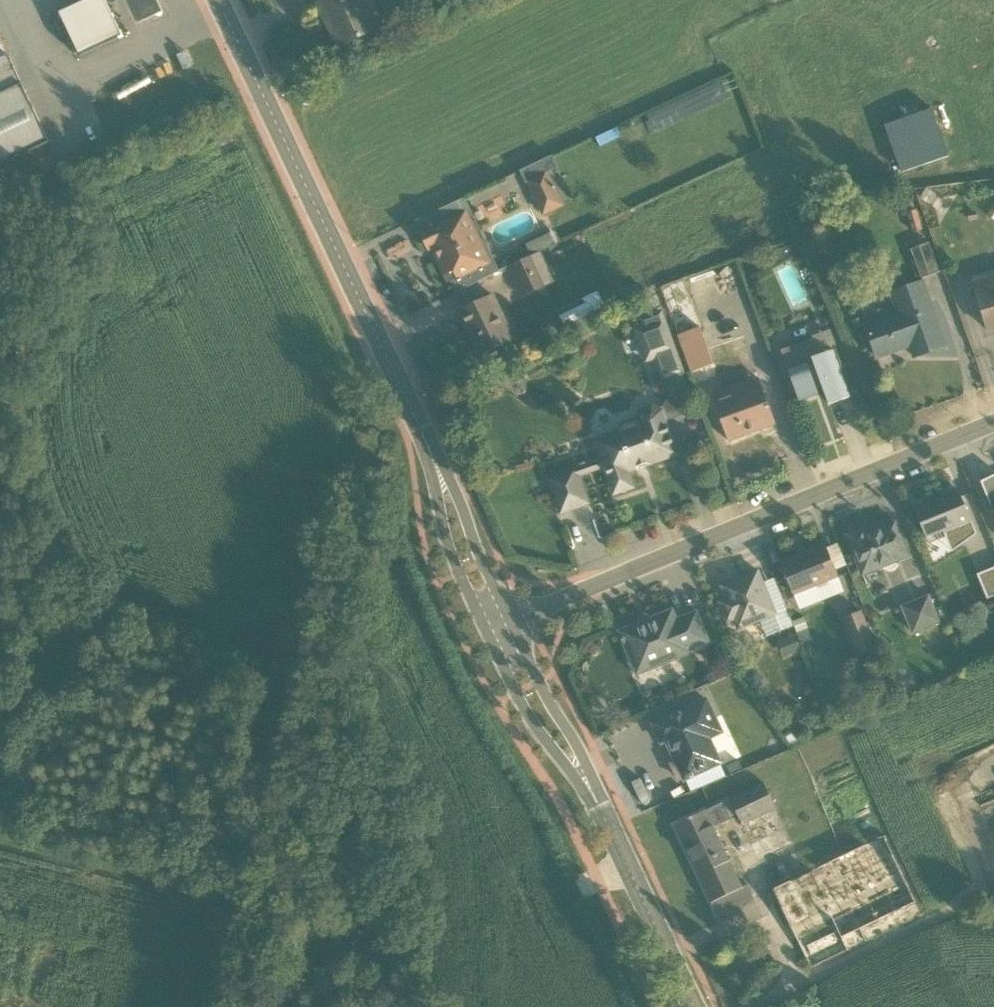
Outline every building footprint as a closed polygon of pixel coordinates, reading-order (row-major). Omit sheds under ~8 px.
[(59,14),(79,57),(121,37),(104,0),(89,0),(59,14)] [(136,20),(164,7),(161,0),(127,0),(136,20)] [(320,6),(339,46),(382,26),(369,0),(332,0),(320,6)] [(49,144),(8,56),(0,60),(0,167),(49,144)] [(948,157),(931,109),(885,126),(902,173),(948,157)] [(569,209),(549,168),(524,179),(544,221),(569,209)] [(493,261),(469,213),(421,237),(442,279),(454,273),(457,279),(493,261)] [(911,249),(922,280),(939,274),(928,243),(911,249)] [(544,250),(509,268),(525,299),(559,281),(544,250)] [(898,312),(863,324),(876,359),(910,348),(914,358),(945,347),(922,280),(890,290),(898,312)] [(986,333),(993,330),(993,280),(972,287),(986,333)] [(518,339),(495,293),(458,311),(481,357),(518,339)] [(676,455),(665,422),(681,417),(691,397),(682,375),(685,374),(677,354),(662,310),(638,318),(641,327),(632,330),(645,364),(653,361),(660,382),(663,382),(667,395),(660,410),(652,405),(638,410),(634,419),(619,424),(616,431),(591,440),(599,461),(575,470),(578,479),(605,469),(613,495),(633,488),(627,472),(648,465),(676,455)] [(699,328),(677,337),(690,373),(713,365),(699,328)] [(852,399),(829,334),(781,351),(801,408),(818,402),(816,395),(824,392),(829,407),(852,399)] [(745,339),(725,346),(732,364),(752,357),(745,339)] [(710,396),(727,443),(776,426),(760,379),(710,396)] [(575,470),(548,479),(561,513),(587,504),(578,479),(575,470)] [(980,483),(993,517),(993,477),(980,483)] [(958,492),(913,510),(927,544),(944,537),(951,553),(976,536),(958,492)] [(865,528),(846,536),(863,577),(908,559),(894,526),(869,536),(865,528)] [(824,545),(780,563),(800,611),(844,592),(835,571),(845,566),(837,545),(826,550),(824,545)] [(977,575),(986,599),(993,596),(993,569),(977,575)] [(725,600),(718,603),(727,625),(733,623),(736,632),(759,622),(766,638),(792,627),(772,580),(763,584),(757,571),(720,587),(725,600)] [(929,595),(900,607),(912,636),(940,624),(929,595)] [(691,655),(690,651),(709,643),(697,613),(676,621),(672,611),(618,633),(636,677),(691,655)] [(877,649),(862,612),(843,620),(858,657),(877,649)] [(812,640),(803,617),(792,622),(802,644),(812,640)] [(801,651),(794,635),(777,642),(784,658),(801,651)] [(721,764),(710,741),(723,735),(706,700),(651,726),(661,746),(666,744),(676,764),(671,766),(679,784),(721,764)] [(764,784),(674,825),(716,917),(753,900),(746,887),(742,888),(714,827),(738,816),(742,825),(776,810),(764,784)] [(982,801),(988,817),(993,815),(993,796),(982,801)] [(884,835),(773,891),(810,968),(866,943),(861,930),(916,904),(884,835)]
